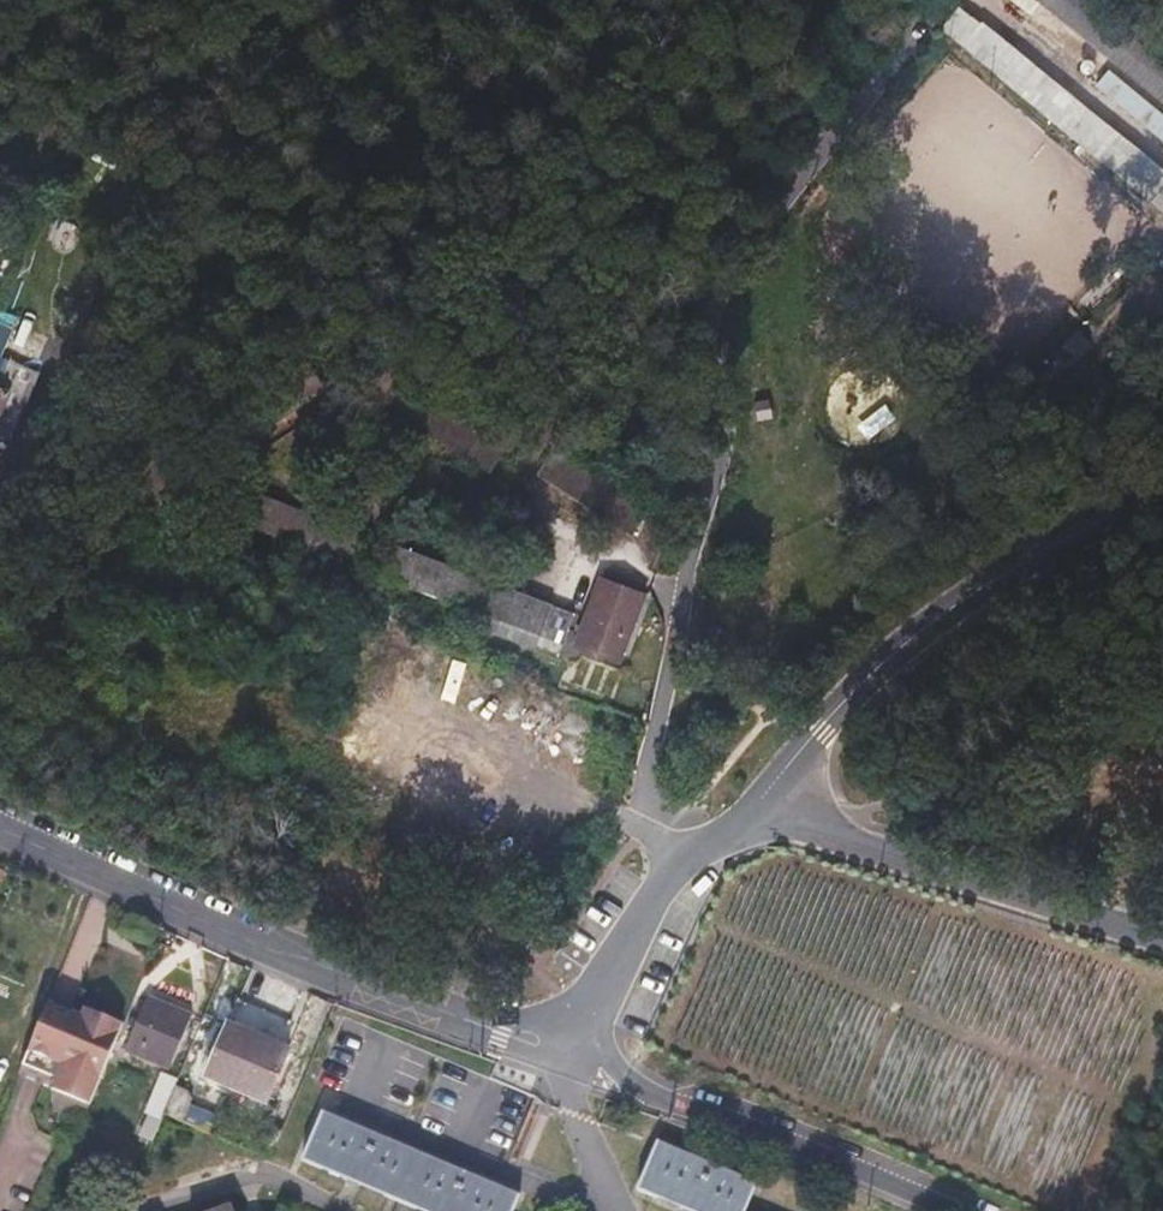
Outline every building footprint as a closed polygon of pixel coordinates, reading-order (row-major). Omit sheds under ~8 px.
[(1124,28),(1090,0),(1046,0),(1162,95),(1162,60),(1124,28)] [(956,6),(940,25),(1162,208),(1162,174),(956,6)] [(1156,138),(1162,130),(1162,116),(1108,72),(1095,89),(1156,138)] [(36,120),(42,108),(21,99),(16,110),(36,120)] [(0,321),(0,439),(10,443),(33,393),(32,392),(42,372),(4,354),(17,325),(1,317),(0,321)] [(370,396),(488,474),(507,445),(468,419),(481,398),(403,347),(370,396)] [(307,364),(214,425),(233,453),(326,391),(307,364)] [(538,475),(632,536),(651,506),(557,445),(538,475)] [(365,535),(250,496),(240,527),(354,566),(365,535)] [(230,537),(223,553),(257,566),(263,550),(230,537)] [(576,614),(396,546),(385,577),(492,617),(487,633),(534,651),(539,637),(564,646),(576,614)] [(647,596),(600,578),(572,646),(619,665),(647,596)] [(240,986),(201,1077),(268,1106),(307,1017),(240,986)] [(128,1051),(173,1068),(193,1014),(155,999),(149,997),(128,1051)] [(70,1010),(68,1012),(46,1003),(17,1076),(52,1091),(50,1110),(78,1121),(121,1022),(84,1005),(79,1014),(70,1010)] [(133,1139),(144,1144),(165,1098),(148,1090),(138,1114),(143,1116),(133,1139)] [(324,1113),(304,1161),(423,1210),(515,1210),(522,1196),(324,1113)] [(660,1140),(641,1190),(690,1210),(745,1210),(758,1180),(660,1140)]
